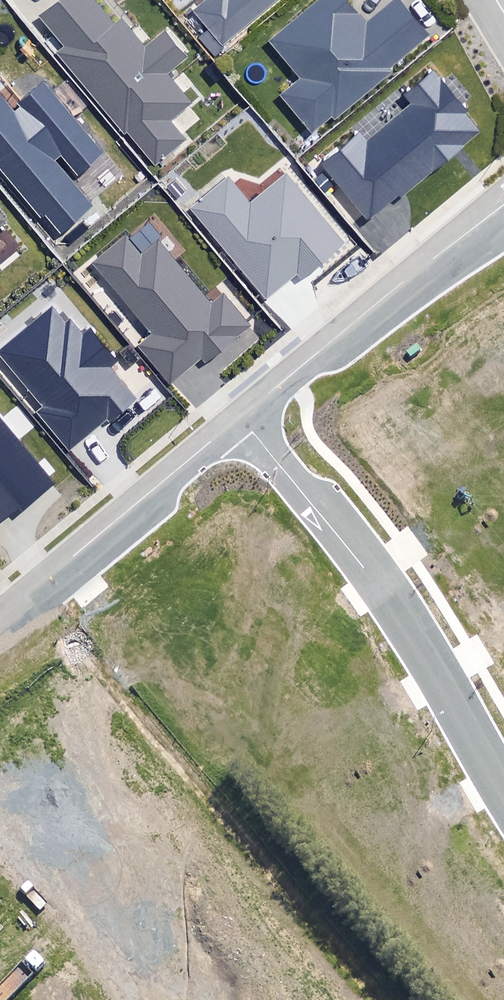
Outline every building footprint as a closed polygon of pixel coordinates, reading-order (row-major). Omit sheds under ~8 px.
[(156,166),(189,138),(172,119),(193,101),(167,72),(189,53),(167,27),(143,48),(121,22),(113,29),(88,0),(61,0),(42,16),(65,42),(52,53),(121,133),(125,130),(156,166)] [(223,44),(276,0),(209,0),(196,11),(223,44)] [(425,34),(397,0),(396,0),(367,24),(347,0),(316,0),(267,41),(298,78),(282,92),(313,129),(328,116),(333,122),(393,72),(386,67),(425,34)] [(316,164),(366,224),(479,129),(433,76),(408,97),(415,105),(371,141),(360,128),(316,164)] [(61,232),(94,204),(61,164),(63,162),(78,179),(106,155),(42,80),(18,100),(22,105),(17,112),(0,92),(0,160),(61,232)] [(302,280),(347,245),(286,171),(247,203),(229,180),(194,208),(267,297),(296,273),(302,280)] [(199,358),(205,362),(252,323),(223,288),(209,299),(158,238),(142,251),(127,233),(90,264),(148,335),(133,347),(165,386),(199,358)] [(48,309),(2,348),(49,405),(42,411),(72,447),(107,418),(111,423),(139,400),(112,367),(118,362),(87,325),(76,334),(67,323),(63,326),(48,309)] [(7,511),(14,520),(60,481),(0,410),(0,518),(7,511)]
